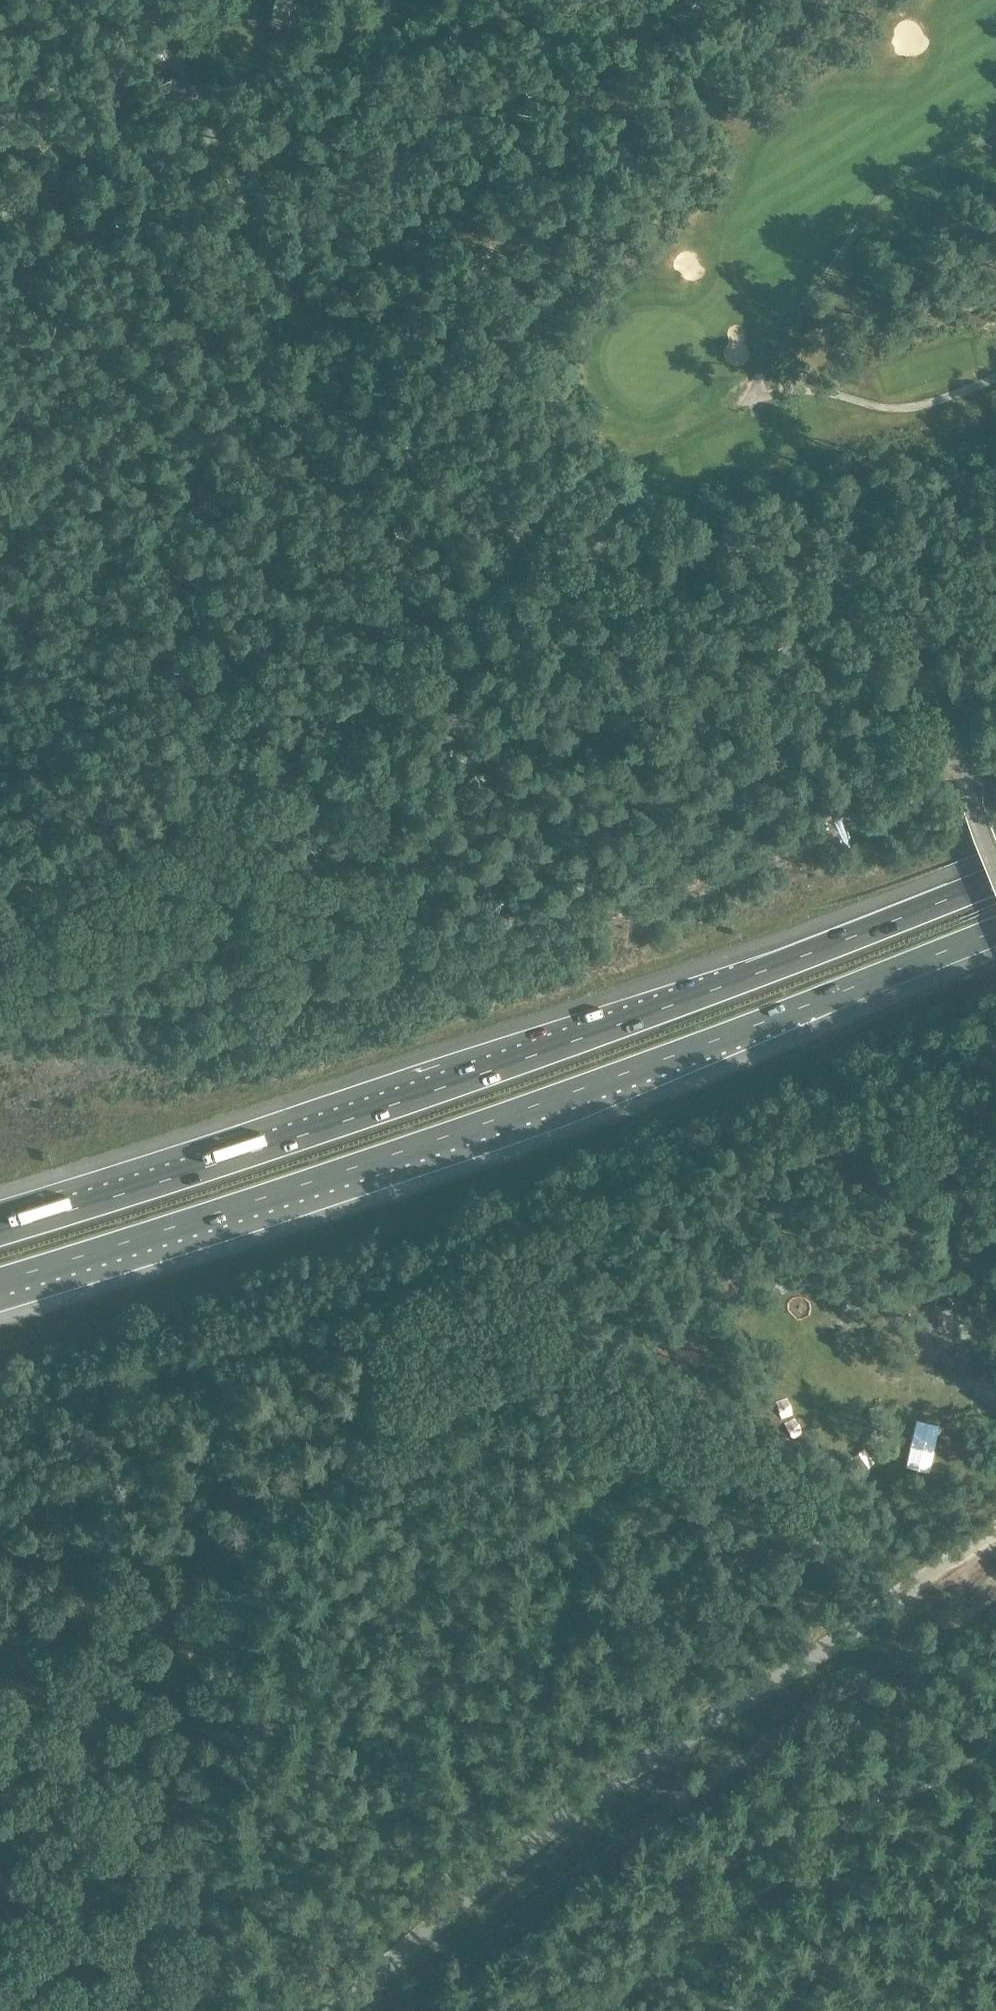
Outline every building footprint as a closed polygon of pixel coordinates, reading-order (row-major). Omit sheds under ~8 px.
[(261,1),(264,1),(260,21),(297,29),(304,0),(261,0),(261,1)]
